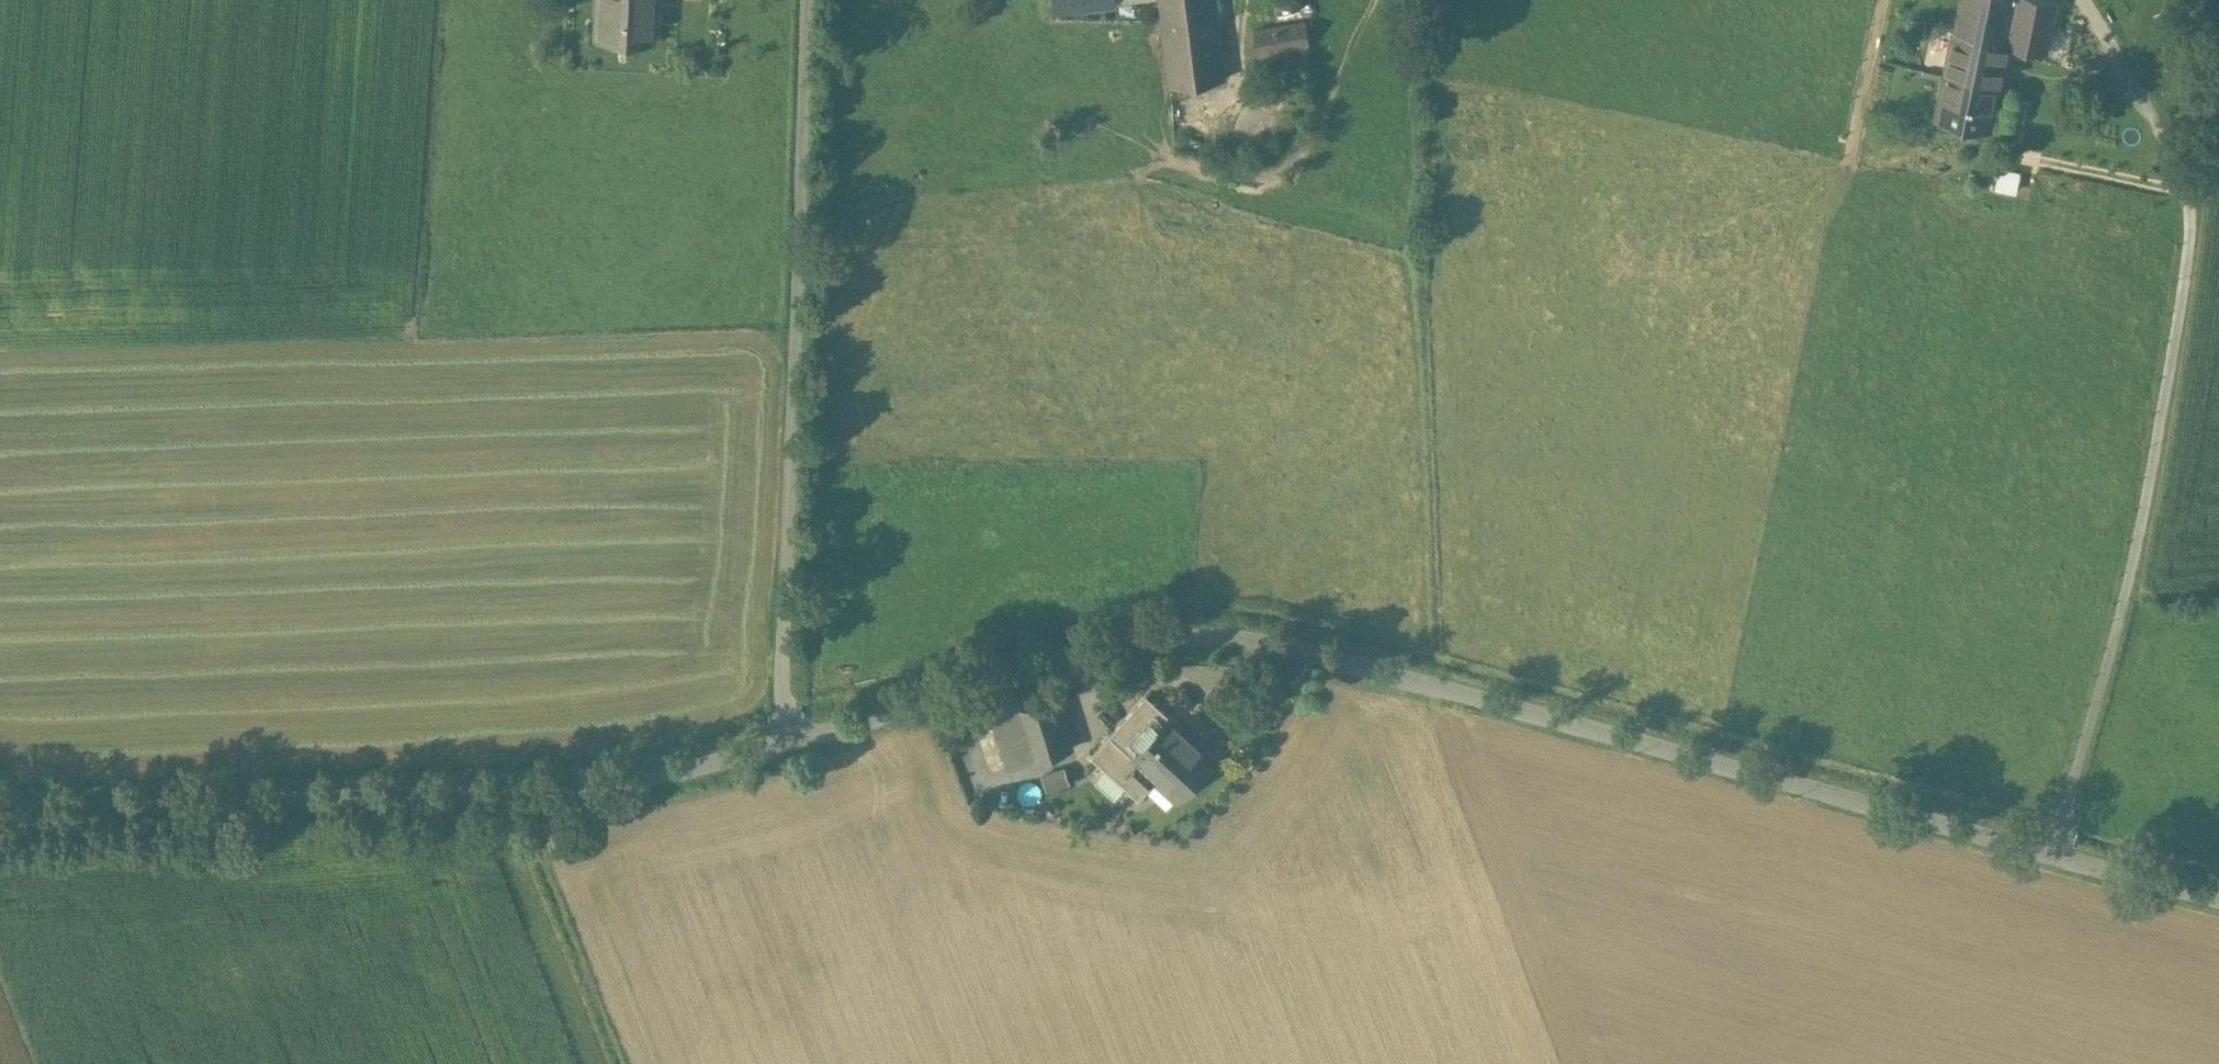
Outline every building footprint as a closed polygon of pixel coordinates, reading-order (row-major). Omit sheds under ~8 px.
[(594,39),(653,42),(655,0),(596,0),(594,39)] [(1161,3),(1162,14),(1171,84),(1226,77),(1216,0),(1160,0),(1161,3)] [(1308,0),(1276,5),(1278,20),(1310,15),(1308,0)] [(1956,23),(1945,74),(1999,85),(1999,84),(2004,61),(2007,44),(2047,52),(2057,0),(1961,0),(1956,23)] [(1306,21),(1255,29),(1259,58),(1289,54),(1288,47),(1310,43),(1306,21)] [(1999,85),(1945,74),(1936,115),(1991,127),(2000,84),(1999,84),(1999,85)] [(2000,187),(2022,192),(2027,171),(2005,166),(2000,187)] [(1171,719),(1147,697),(1110,736),(1134,758),(1171,719)] [(1058,699),(1022,709),(1036,760),(1072,750),(1058,699)] [(1171,719),(1134,758),(1178,800),(1215,760),(1171,719)] [(1134,758),(1110,736),(1101,747),(1125,768),(1134,758)] [(1050,790),(1075,784),(1070,764),(1045,770),(1050,790)]
